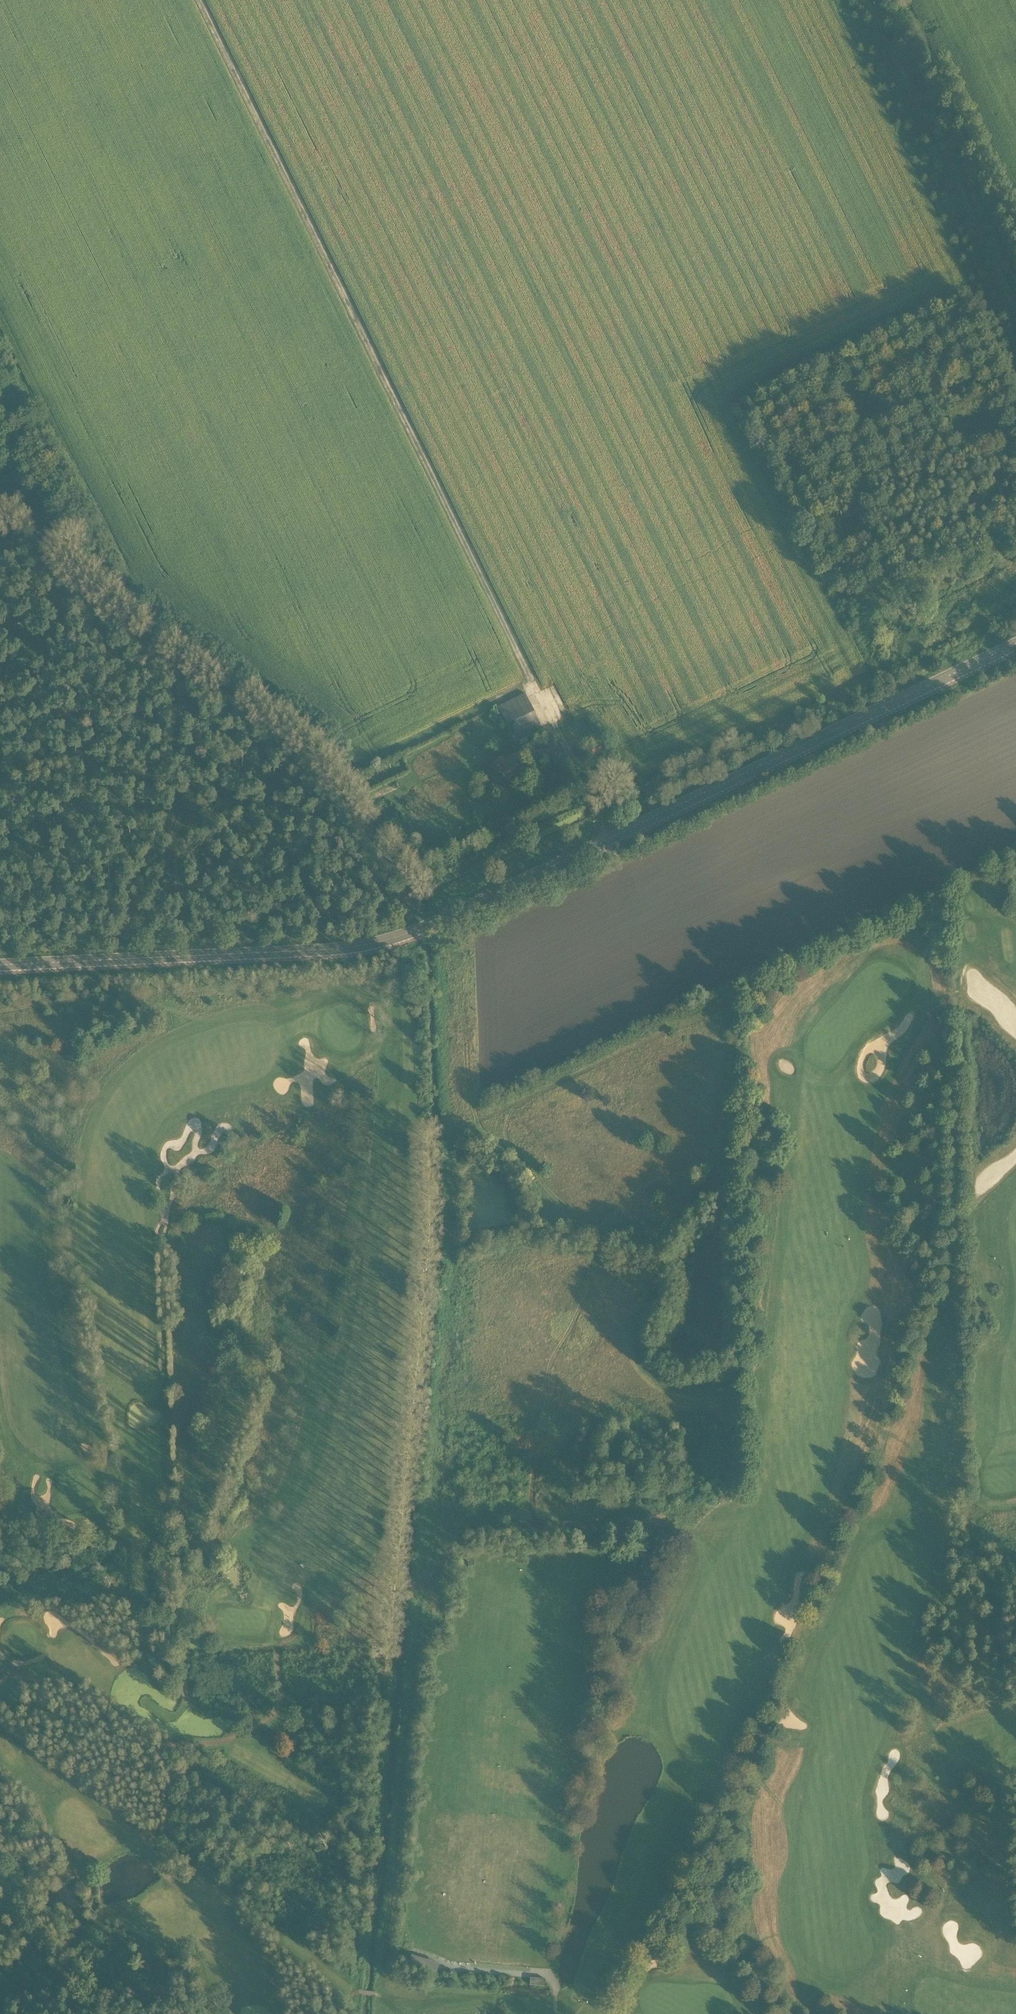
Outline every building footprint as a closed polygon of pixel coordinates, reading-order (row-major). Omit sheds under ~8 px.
[(542,730),(525,695),(498,710),(514,745),(542,730)] [(602,743),(585,751),(589,759),(605,751),(602,743)] [(503,760),(491,766),(497,776),(500,774),(507,786),(515,782),(514,780),(521,776),(515,765),(508,769),(503,760)] [(425,1957),(411,1952),(408,1964),(431,1972),(434,1963),(425,1960),(425,1957)]
